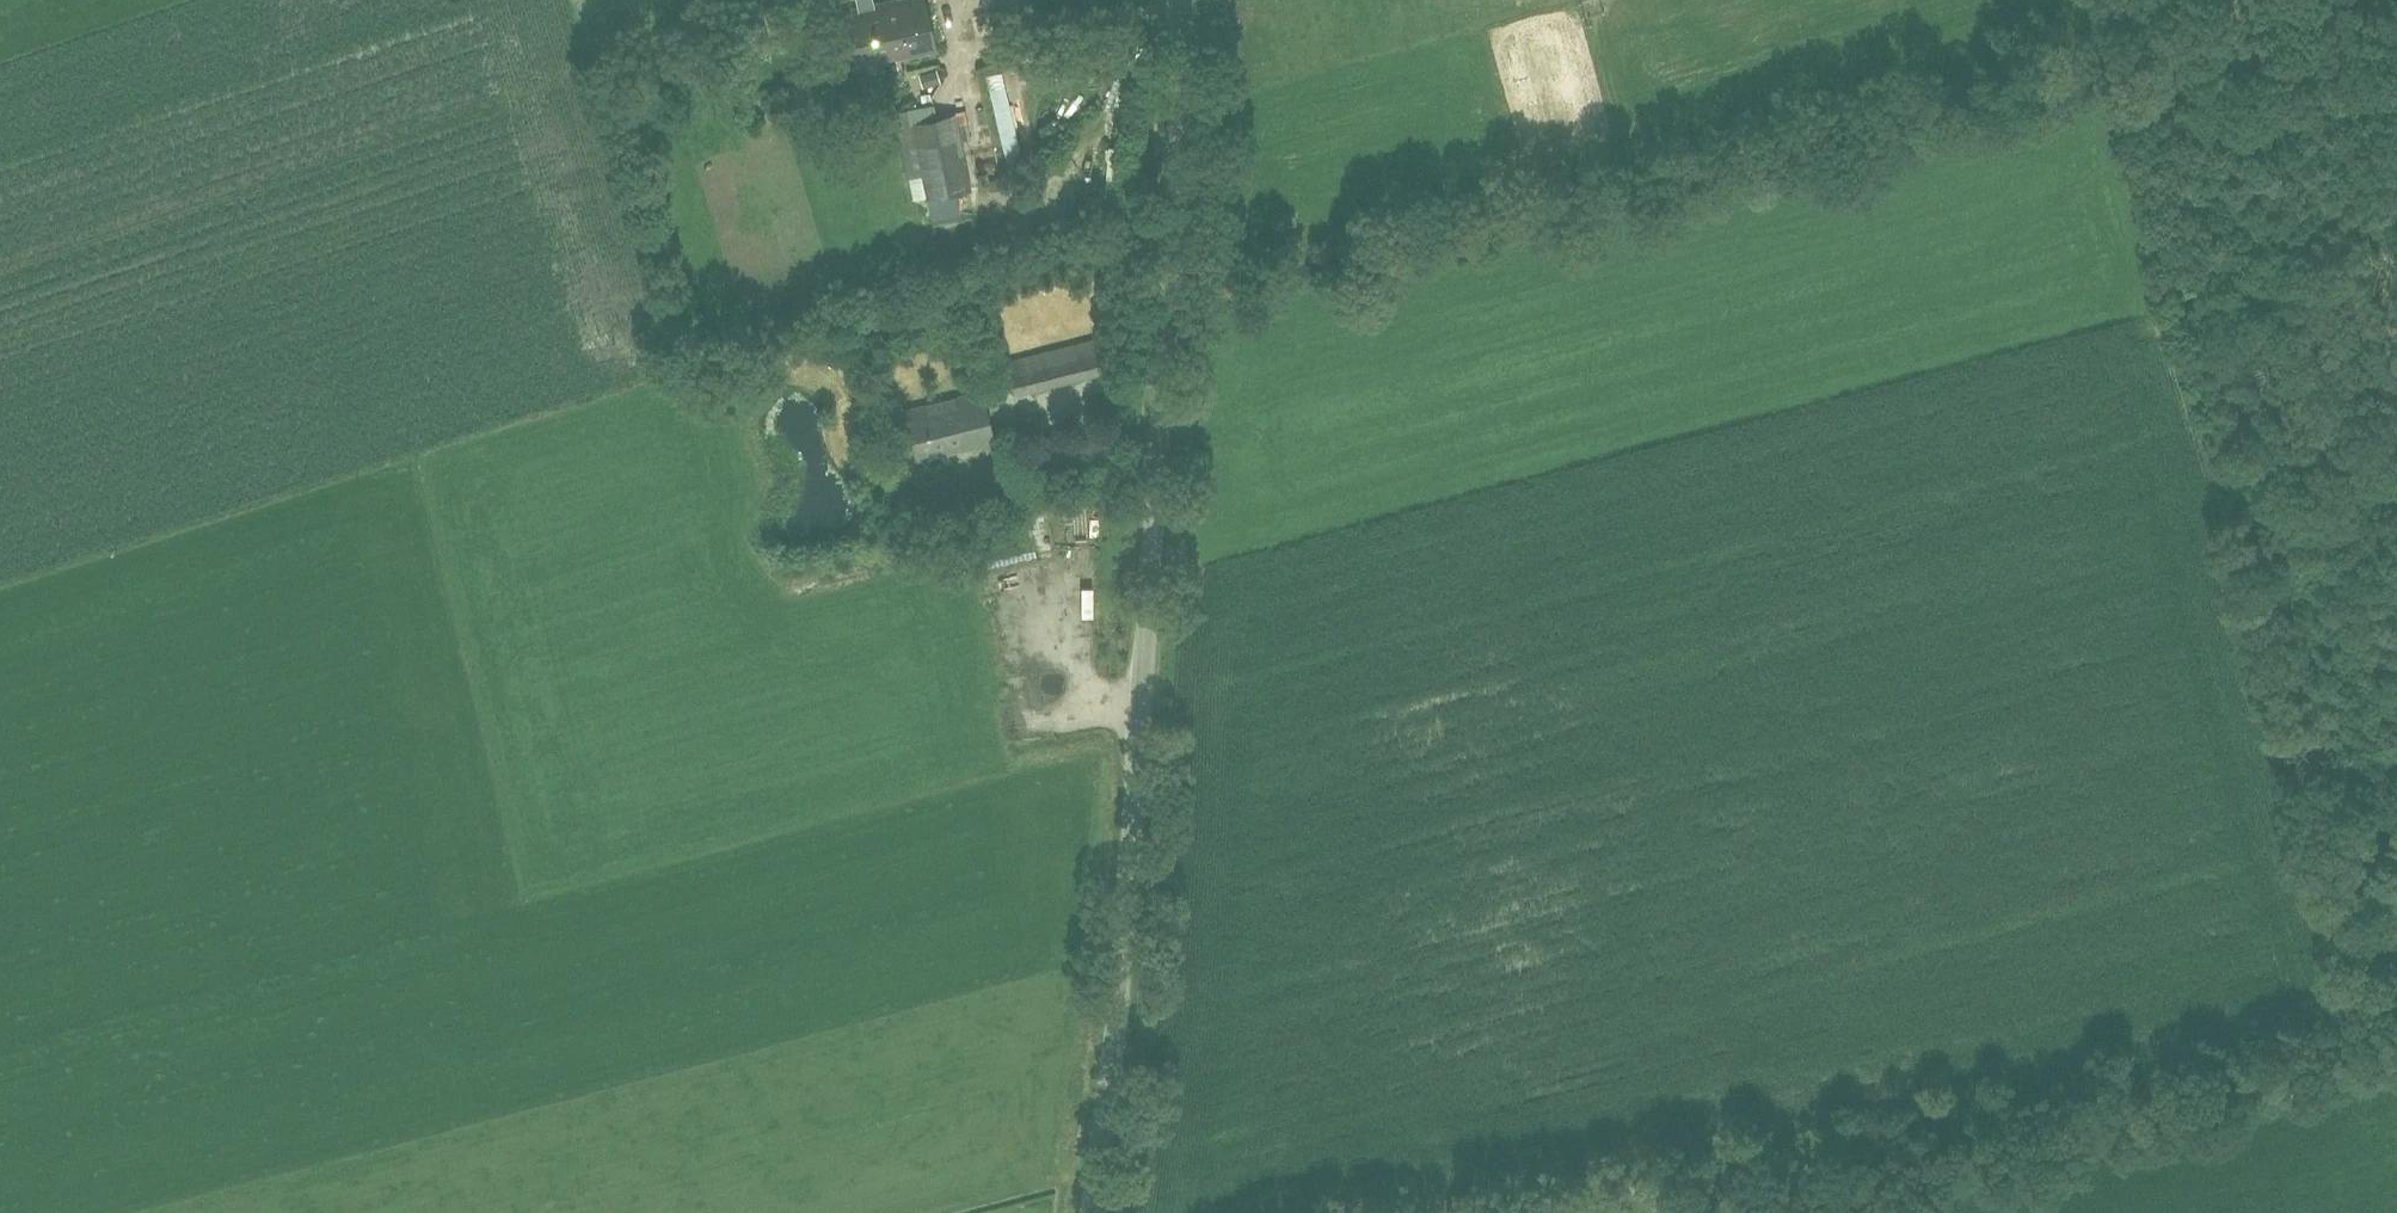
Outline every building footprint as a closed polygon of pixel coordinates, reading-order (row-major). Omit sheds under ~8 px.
[(935,52),(923,0),(899,0),(842,13),(855,68),(893,59),(894,61),(935,52)] [(992,85),(1003,142),(1021,138),(1010,81),(992,85)] [(935,120),(931,103),(909,108),(913,125),(898,128),(913,198),(925,195),(925,199),(968,191),(958,140),(970,138),(965,109),(952,112),(953,116),(935,120)] [(1059,124),(1074,137),(1086,122),(1071,109),(1059,124)] [(1015,394),(1110,369),(1102,338),(1007,363),(1015,394)] [(917,461),(994,442),(982,391),(904,410),(917,461)] [(1065,476),(1117,462),(1110,436),(1058,450),(1065,476)]
